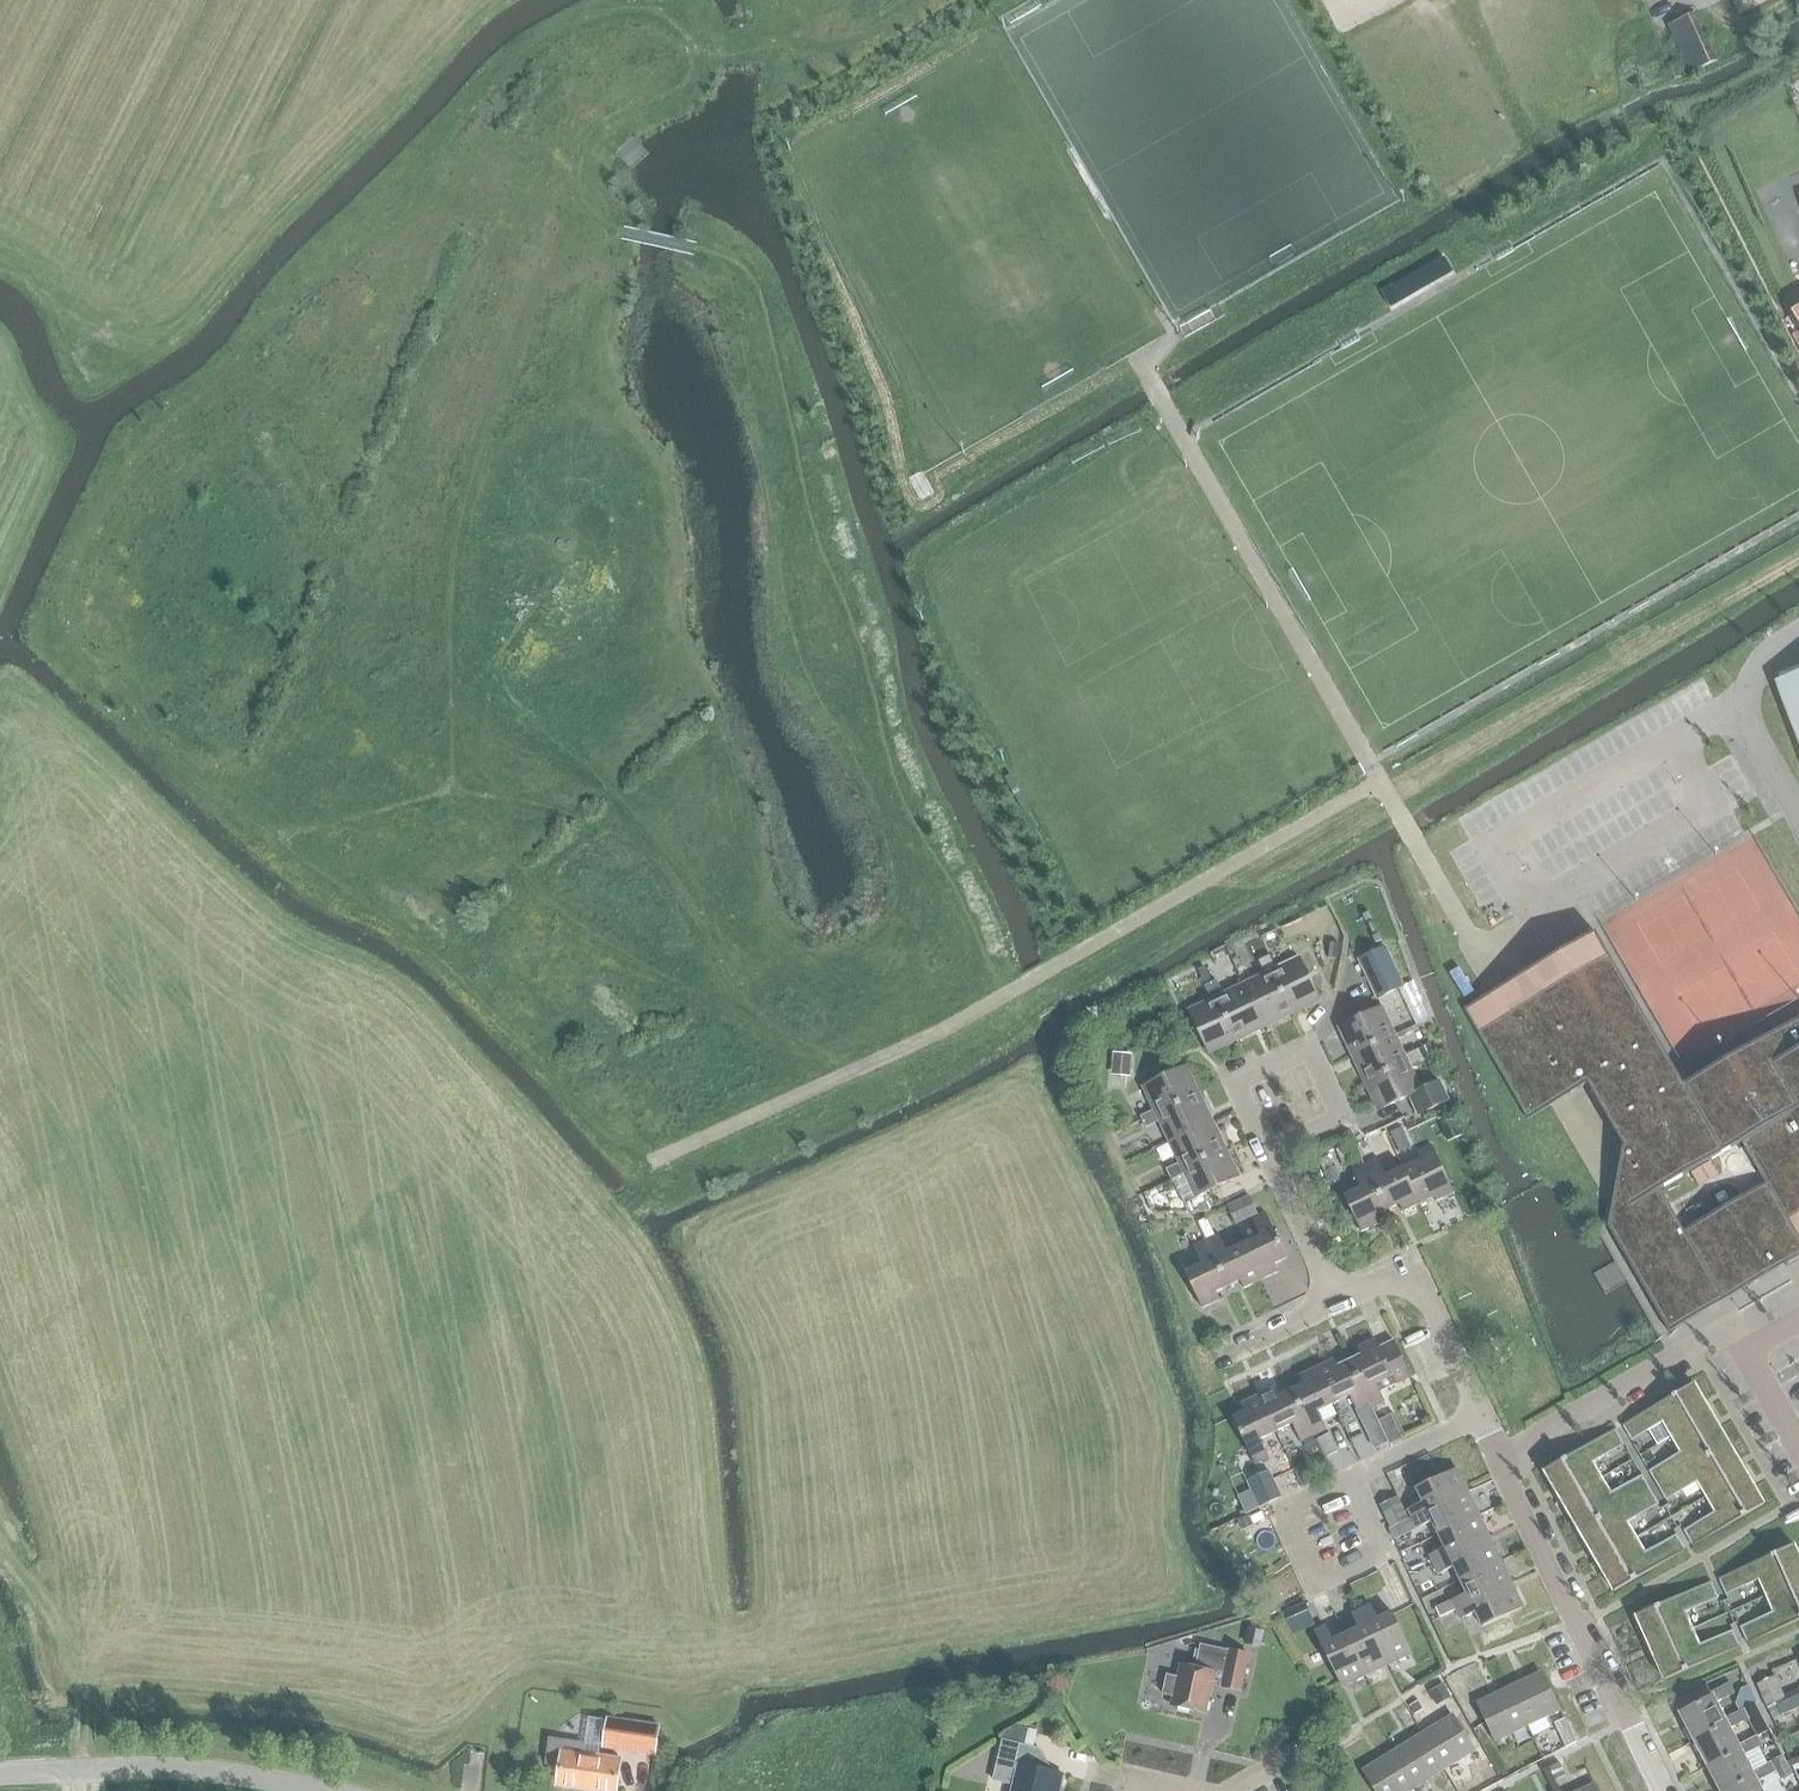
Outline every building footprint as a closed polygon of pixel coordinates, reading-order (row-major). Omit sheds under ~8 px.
[(1738,13),(1764,0),(1732,0),(1738,13)] [(1689,75),(1717,62),(1695,13),(1667,26),(1689,75)] [(1392,310),(1456,279),(1446,259),(1382,291),(1392,310)] [(1774,681),(1798,747),(1798,672),(1774,681)] [(1759,1043),(1760,1043),(1727,1062),(1727,1061),(1715,1068),(1716,1069),(1705,1075),(1704,1074),(1684,1086),(1621,977),(1620,978),(1617,973),(1618,972),(1596,934),(1525,975),(1526,976),(1516,982),(1516,981),(1506,986),(1569,1096),(1579,1090),(1578,1089),(1587,1084),(1587,1085),(1588,1085),(1625,1147),(1609,1227),(1623,1250),(1624,1250),(1633,1265),(1632,1266),(1638,1276),(1639,1276),(1648,1291),(1647,1292),(1658,1311),(1659,1310),(1668,1326),(1667,1326),(1670,1332),(1694,1318),(1691,1314),(1745,1283),(1747,1287),(1756,1282),(1761,1279),(1758,1275),(1795,1254),(1798,1258),(1798,1257),(1798,1241),(1798,1240),(1798,1019),(1759,1043)] [(1377,998),(1403,986),(1385,947),(1359,959),(1377,998)] [(1271,971),(1276,968),(1269,955),(1258,960),(1264,974),(1244,984),(1264,1027),(1292,1014),(1271,971)] [(1271,971),(1292,1014),(1320,1000),(1299,957),(1276,968),(1271,971)] [(1211,999),(1216,997),(1237,1040),(1264,1027),(1244,984),(1223,994),(1216,980),(1211,983),(1204,968),(1198,971),(1205,986),(1211,999)] [(1552,1106),(1569,1096),(1506,986),(1466,1009),(1491,1055),(1515,1041),(1552,1106)] [(1209,1053),(1237,1040),(1216,997),(1211,999),(1188,1010),(1209,1053)] [(1352,1055),(1395,1035),(1382,1007),(1339,1027),(1352,1055)] [(1408,1062),(1410,1067),(1424,1061),(1419,1049),(1405,1056),(1395,1035),(1352,1055),(1365,1083),(1408,1062)] [(1491,1055),(1529,1119),(1552,1106),(1515,1041),(1491,1055)] [(1430,1042),(1418,1048),(1423,1059),(1435,1053),(1430,1042)] [(1130,1054),(1113,1053),(1112,1067),(1129,1068),(1130,1054)] [(1421,1090),(1410,1067),(1408,1062),(1365,1083),(1378,1111),(1409,1096),(1418,1115),(1449,1101),(1439,1081),(1421,1090)] [(1156,1115),(1199,1094),(1185,1066),(1142,1087),(1154,1110),(1156,1115)] [(1169,1142),(1212,1121),(1199,1094),(1156,1115),(1154,1110),(1140,1116),(1146,1128),(1159,1121),(1169,1142)] [(1454,1115),(1439,1124),(1450,1143),(1465,1134),(1454,1115)] [(1182,1169),(1225,1149),(1212,1121),(1169,1142),(1179,1163),(1166,1169),(1171,1181),(1173,1180),(1185,1174),(1182,1169)] [(1343,1165),(1356,1158),(1349,1143),(1335,1150),(1343,1165)] [(1402,1168),(1420,1204),(1433,1197),(1435,1202),(1454,1193),(1431,1145),(1417,1152),(1420,1159),(1402,1168)] [(1239,1176),(1225,1149),(1182,1169),(1185,1174),(1173,1180),(1190,1213),(1202,1212),(1214,1206),(1206,1192),(1239,1176)] [(1420,1204),(1402,1168),(1386,1175),(1377,1158),(1365,1164),(1387,1210),(1398,1204),(1402,1212),(1420,1204)] [(1691,1171),(1699,1185),(1718,1175),(1709,1161),(1691,1171)] [(1375,1215),(1387,1210),(1365,1164),(1352,1170),(1360,1188),(1344,1196),(1361,1232),(1379,1223),(1375,1215)] [(1329,1185),(1339,1180),(1333,1167),(1323,1172),(1329,1185)] [(1236,1225),(1258,1214),(1249,1195),(1227,1205),(1236,1225)] [(1244,1244),(1261,1280),(1278,1272),(1275,1264),(1287,1258),(1265,1212),(1251,1218),(1260,1236),(1244,1244)] [(1206,1240),(1215,1236),(1206,1218),(1197,1222),(1200,1229),(1206,1240)] [(1261,1280),(1244,1244),(1227,1252),(1219,1234),(1215,1236),(1206,1240),(1228,1286),(1240,1281),(1244,1289),(1261,1280)] [(1216,1292),(1228,1286),(1206,1240),(1193,1246),(1202,1264),(1185,1272),(1202,1308),(1220,1300),(1216,1292)] [(1361,1357),(1350,1363),(1371,1407),(1385,1401),(1381,1392),(1412,1377),(1394,1339),(1380,1346),(1376,1338),(1356,1347),(1361,1357)] [(1371,1407),(1350,1363),(1338,1368),(1334,1360),(1317,1368),(1334,1404),(1350,1396),(1359,1414),(1371,1407)] [(1318,1412),(1334,1404),(1317,1368),(1299,1377),(1303,1385),(1291,1390),(1313,1435),(1326,1429),(1318,1412)] [(1671,1437),(1711,1414),(1693,1383),(1622,1425),(1631,1440),(1632,1440),(1630,1435),(1643,1428),(1645,1432),(1663,1422),(1671,1437)] [(1313,1435),(1291,1390),(1280,1396),(1276,1388),(1258,1396),(1276,1432),(1292,1424),(1301,1442),(1313,1435)] [(1260,1440),(1276,1432),(1258,1396),(1241,1404),(1245,1412),(1232,1418),(1255,1464),(1268,1457),(1260,1440)] [(1728,1444),(1711,1414),(1671,1437),(1680,1452),(1663,1462),(1665,1466),(1652,1474),(1650,1470),(1648,1471),(1657,1485),(1728,1444)] [(1377,1421),(1365,1428),(1373,1445),(1386,1439),(1377,1421)] [(1543,1470),(1561,1501),(1601,1478),(1592,1463),(1609,1453),(1607,1449),(1620,1441),(1623,1445),(1624,1445),(1615,1429),(1543,1470)] [(1339,1451),(1330,1433),(1316,1439),(1325,1458),(1339,1451)] [(1697,1481),(1706,1497),(1746,1474),(1728,1444),(1657,1485),(1665,1500),(1667,1499),(1664,1495),(1678,1487),(1680,1492),(1697,1481)] [(1303,1486),(1315,1480),(1307,1462),(1294,1468),(1303,1486)] [(1412,1519),(1467,1492),(1456,1469),(1416,1488),(1423,1503),(1408,1510),(1412,1519)] [(1268,1471),(1251,1479),(1263,1505),(1280,1497),(1268,1471)] [(1746,1474),(1706,1497),(1715,1512),(1698,1522),(1700,1526),(1687,1534),(1684,1530),(1683,1530),(1692,1546),(1764,1505),(1746,1474)] [(1579,1531),(1650,1490),(1641,1475),(1640,1476),(1643,1480),(1629,1488),(1627,1483),(1609,1494),(1601,1478),(1561,1501),(1579,1531)] [(1596,1561),(1635,1538),(1626,1523),(1644,1513),(1641,1509),(1655,1501),(1657,1505),(1658,1504),(1650,1490),(1579,1531),(1596,1561)] [(1438,1535),(1478,1515),(1467,1492),(1412,1519),(1417,1529),(1432,1521),(1438,1535)] [(1401,1523),(1409,1519),(1398,1496),(1379,1505),(1390,1528),(1401,1523)] [(1243,1530),(1254,1525),(1249,1514),(1238,1519),(1243,1530)] [(1434,1565),(1489,1538),(1478,1515),(1438,1535),(1445,1548),(1430,1556),(1434,1565)] [(1390,1529),(1395,1539),(1417,1529),(1412,1519),(1390,1529)] [(1635,1538),(1596,1561),(1614,1592),(1685,1550),(1676,1535),(1675,1535),(1677,1540),(1664,1547),(1661,1543),(1644,1553),(1635,1538)] [(1460,1580),(1500,1561),(1489,1538),(1434,1565),(1438,1574),(1454,1567),(1460,1580)] [(1798,1581),(1798,1557),(1794,1545),(1718,1578),(1725,1595),(1727,1594),(1725,1590),(1739,1583),(1741,1588),(1759,1580),(1766,1596),(1798,1581)] [(1438,1619),(1456,1611),(1511,1584),(1500,1561),(1460,1580),(1466,1594),(1434,1609),(1438,1619)] [(1766,1596),(1774,1612),(1755,1620),(1757,1624),(1743,1631),(1741,1626),(1740,1627),(1747,1643),(1798,1620),(1798,1581),(1766,1596)] [(1635,1615),(1650,1647),(1691,1629),(1684,1613),(1703,1605),(1701,1600),(1715,1594),(1717,1599),(1718,1598),(1711,1582),(1635,1615)] [(1511,1584),(1456,1611),(1460,1620),(1475,1612),(1482,1627),(1522,1608),(1511,1584)] [(1304,1601),(1283,1611),(1289,1623),(1310,1614),(1304,1601)] [(1362,1608),(1388,1664),(1412,1653),(1393,1613),(1378,1619),(1370,1604),(1362,1608)] [(1365,1675),(1388,1664),(1362,1608),(1351,1613),(1359,1629),(1346,1635),(1365,1675)] [(1365,1675),(1346,1635),(1332,1641),(1325,1626),(1315,1630),(1323,1646),(1322,1646),(1341,1686),(1365,1675)] [(1260,1648),(1264,1631),(1247,1628),(1244,1645),(1260,1648)] [(1691,1629),(1650,1647),(1664,1680),(1740,1647),(1732,1630),(1731,1631),(1733,1635),(1719,1641),(1717,1637),(1698,1645),(1691,1629)] [(1241,1691),(1249,1655),(1200,1644),(1195,1668),(1181,1665),(1178,1677),(1167,1675),(1162,1694),(1174,1697),(1172,1706),(1204,1713),(1212,1682),(1222,1684),(1221,1687),(1241,1691)] [(1509,1687),(1527,1726),(1559,1710),(1540,1672),(1509,1687)] [(1766,1706),(1785,1697),(1776,1675),(1756,1684),(1766,1706)] [(1436,1705),(1450,1697),(1443,1683),(1429,1691),(1436,1705)] [(1726,1722),(1725,1719),(1716,1702),(1735,1692),(1730,1683),(1711,1692),(1710,1693),(1711,1696),(1684,1710),(1679,1713),(1693,1740),(1726,1722)] [(1710,1693),(1711,1692),(1707,1684),(1678,1699),(1684,1710),(1711,1696),(1710,1693)] [(1496,1741),(1527,1726),(1509,1687),(1477,1703),(1496,1741)] [(1778,1704),(1782,1715),(1797,1709),(1792,1698),(1778,1704)] [(1756,1736),(1768,1729),(1755,1703),(1739,1711),(1725,1719),(1726,1722),(1693,1740),(1707,1766),(1740,1749),(1738,1745),(1730,1728),(1748,1719),(1756,1736)] [(1422,1733),(1444,1769),(1474,1751),(1452,1715),(1422,1733)] [(545,1765),(561,1767),(558,1786),(595,1790),(615,1790),(620,1759),(598,1756),(599,1746),(605,1747),(609,1719),(589,1717),(585,1743),(549,1738),(545,1765)] [(609,1719),(605,1747),(655,1754),(659,1725),(609,1719)] [(1752,1771),(1743,1755),(1775,1738),(1770,1729),(1769,1730),(1768,1729),(1756,1736),(1738,1745),(1740,1749),(1707,1766),(1720,1790),(1723,1790),(1754,1775),(1752,1771)] [(1415,1788),(1444,1769),(1422,1733),(1393,1752),(1415,1788)] [(1063,1775),(1035,1768),(1040,1749),(1003,1740),(993,1780),(1013,1785),(1012,1790),(1059,1790),(1063,1775)] [(1415,1788),(1393,1752),(1363,1770),(1376,1790),(1409,1790),(1415,1788)] [(1781,1777),(1790,1773),(1781,1756),(1773,1760),(1781,1777)] [(1346,1762),(1334,1768),(1342,1784),(1354,1778),(1346,1762)] [(1723,1790),(1762,1790),(1757,1781),(1776,1771),(1770,1762),(1752,1771),(1754,1775),(1723,1790)] [(1554,1780),(1565,1775),(1560,1763),(1548,1768),(1554,1780)]
